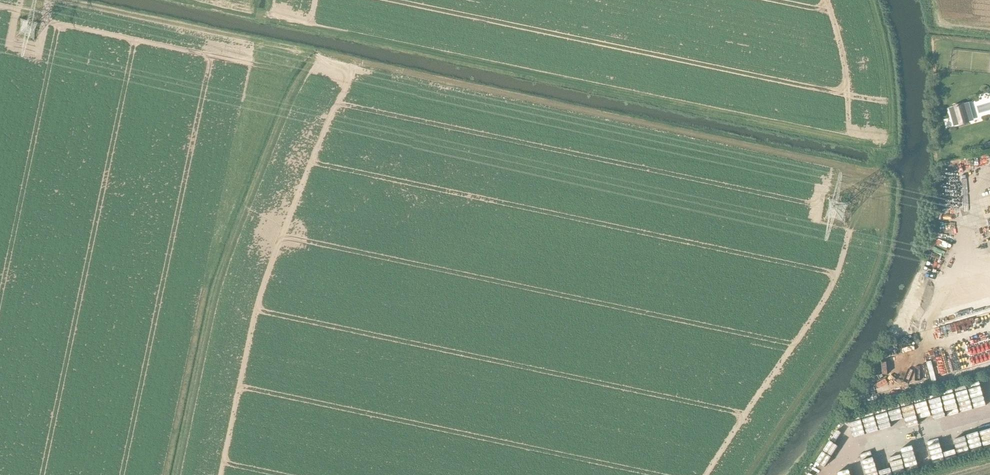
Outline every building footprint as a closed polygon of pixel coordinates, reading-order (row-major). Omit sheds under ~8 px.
[(969,103),(948,108),(953,127),(975,121),(969,103)]
